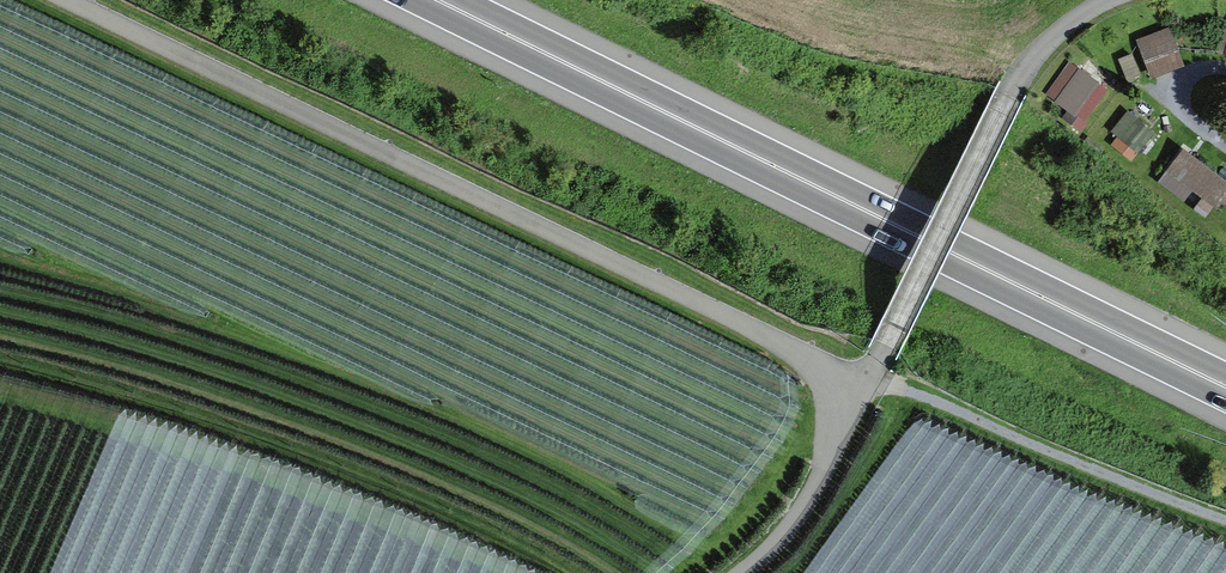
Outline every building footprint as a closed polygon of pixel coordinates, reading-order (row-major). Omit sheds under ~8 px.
[(1185,67),(1170,25),(1137,41),(1150,81),(1185,67)] [(1218,28),(1212,51),(1225,56),(1225,30),(1218,28)] [(1097,82),(1075,68),(1051,104),(1069,119),(1097,82)] [(1155,133),(1128,111),(1109,132),(1135,154),(1155,133)] [(1179,148),(1163,172),(1213,211),(1225,194),(1225,183),(1179,148)]
